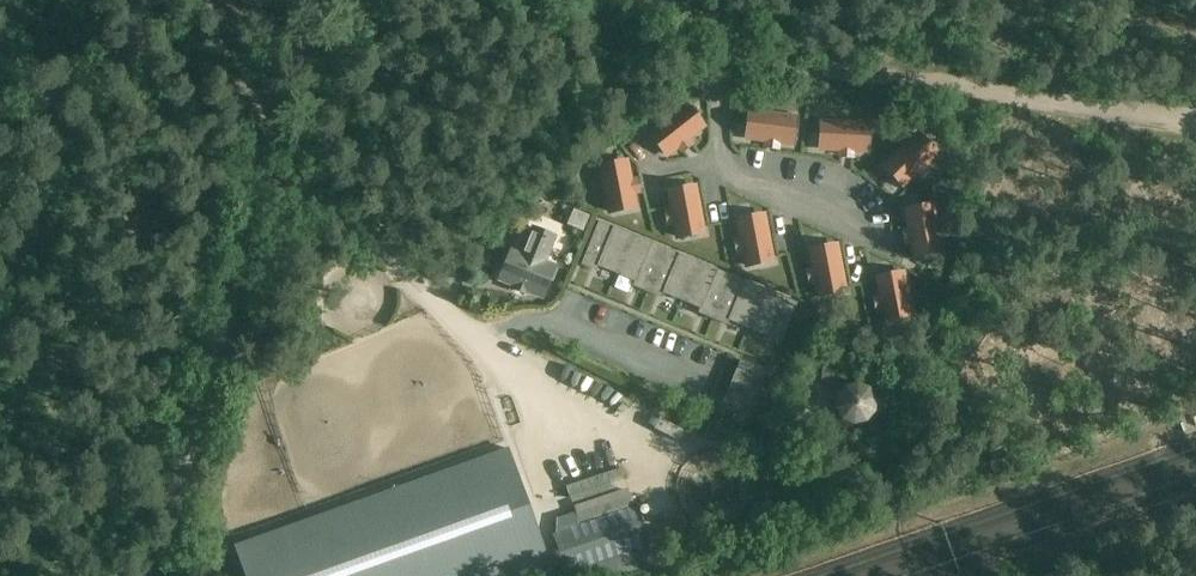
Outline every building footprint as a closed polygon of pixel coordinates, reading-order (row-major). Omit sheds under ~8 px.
[(703,127),(687,105),(651,134),(668,155),(703,127)] [(747,138),(792,143),(794,116),(749,111),(747,138)] [(867,123),(821,122),(821,149),(866,150),(867,123)] [(916,133),(883,164),(902,184),(935,153),(916,133)] [(636,206),(627,161),(601,167),(610,211),(636,206)] [(696,187),(669,191),(677,236),(704,231),(696,187)] [(558,210),(573,217),(580,202),(565,195),(558,210)] [(931,204),(905,210),(913,254),(940,249),(931,204)] [(738,220),(746,265),(773,259),(765,215),(738,220)] [(594,264),(617,274),(633,235),(599,221),(581,265),(592,270),(594,264)] [(512,247),(498,280),(543,298),(556,265),(546,261),(555,239),(531,230),(522,251),(512,247)] [(637,289),(647,293),(665,249),(633,235),(617,274),(640,283),(637,289)] [(811,250),(819,295),(845,289),(837,245),(811,250)] [(660,291),(682,301),(698,262),(665,249),(647,293),(657,297),(660,291)] [(698,262),(682,301),(705,310),(703,316),(713,320),(731,276),(698,262)] [(877,278),(886,322),(912,317),(904,272),(877,278)] [(731,276),(713,320),(723,324),(725,318),(748,328),(764,289),(731,276)] [(764,289),(748,328),(771,337),(769,342),(779,347),(797,303),(764,289)] [(730,421),(746,428),(768,373),(740,362),(721,409),(736,415),(734,421),(731,420),(730,421)] [(831,408),(836,408),(842,418),(853,424),(865,421),(874,411),(880,412),(881,399),(875,399),(869,388),(857,384),(845,385),(843,388),(840,386),(833,394),(831,408)] [(507,449),(310,520),(236,546),(246,575),(553,575),(507,449)] [(555,534),(569,572),(571,575),(621,575),(620,574),(656,561),(649,543),(635,505),(555,534)]
